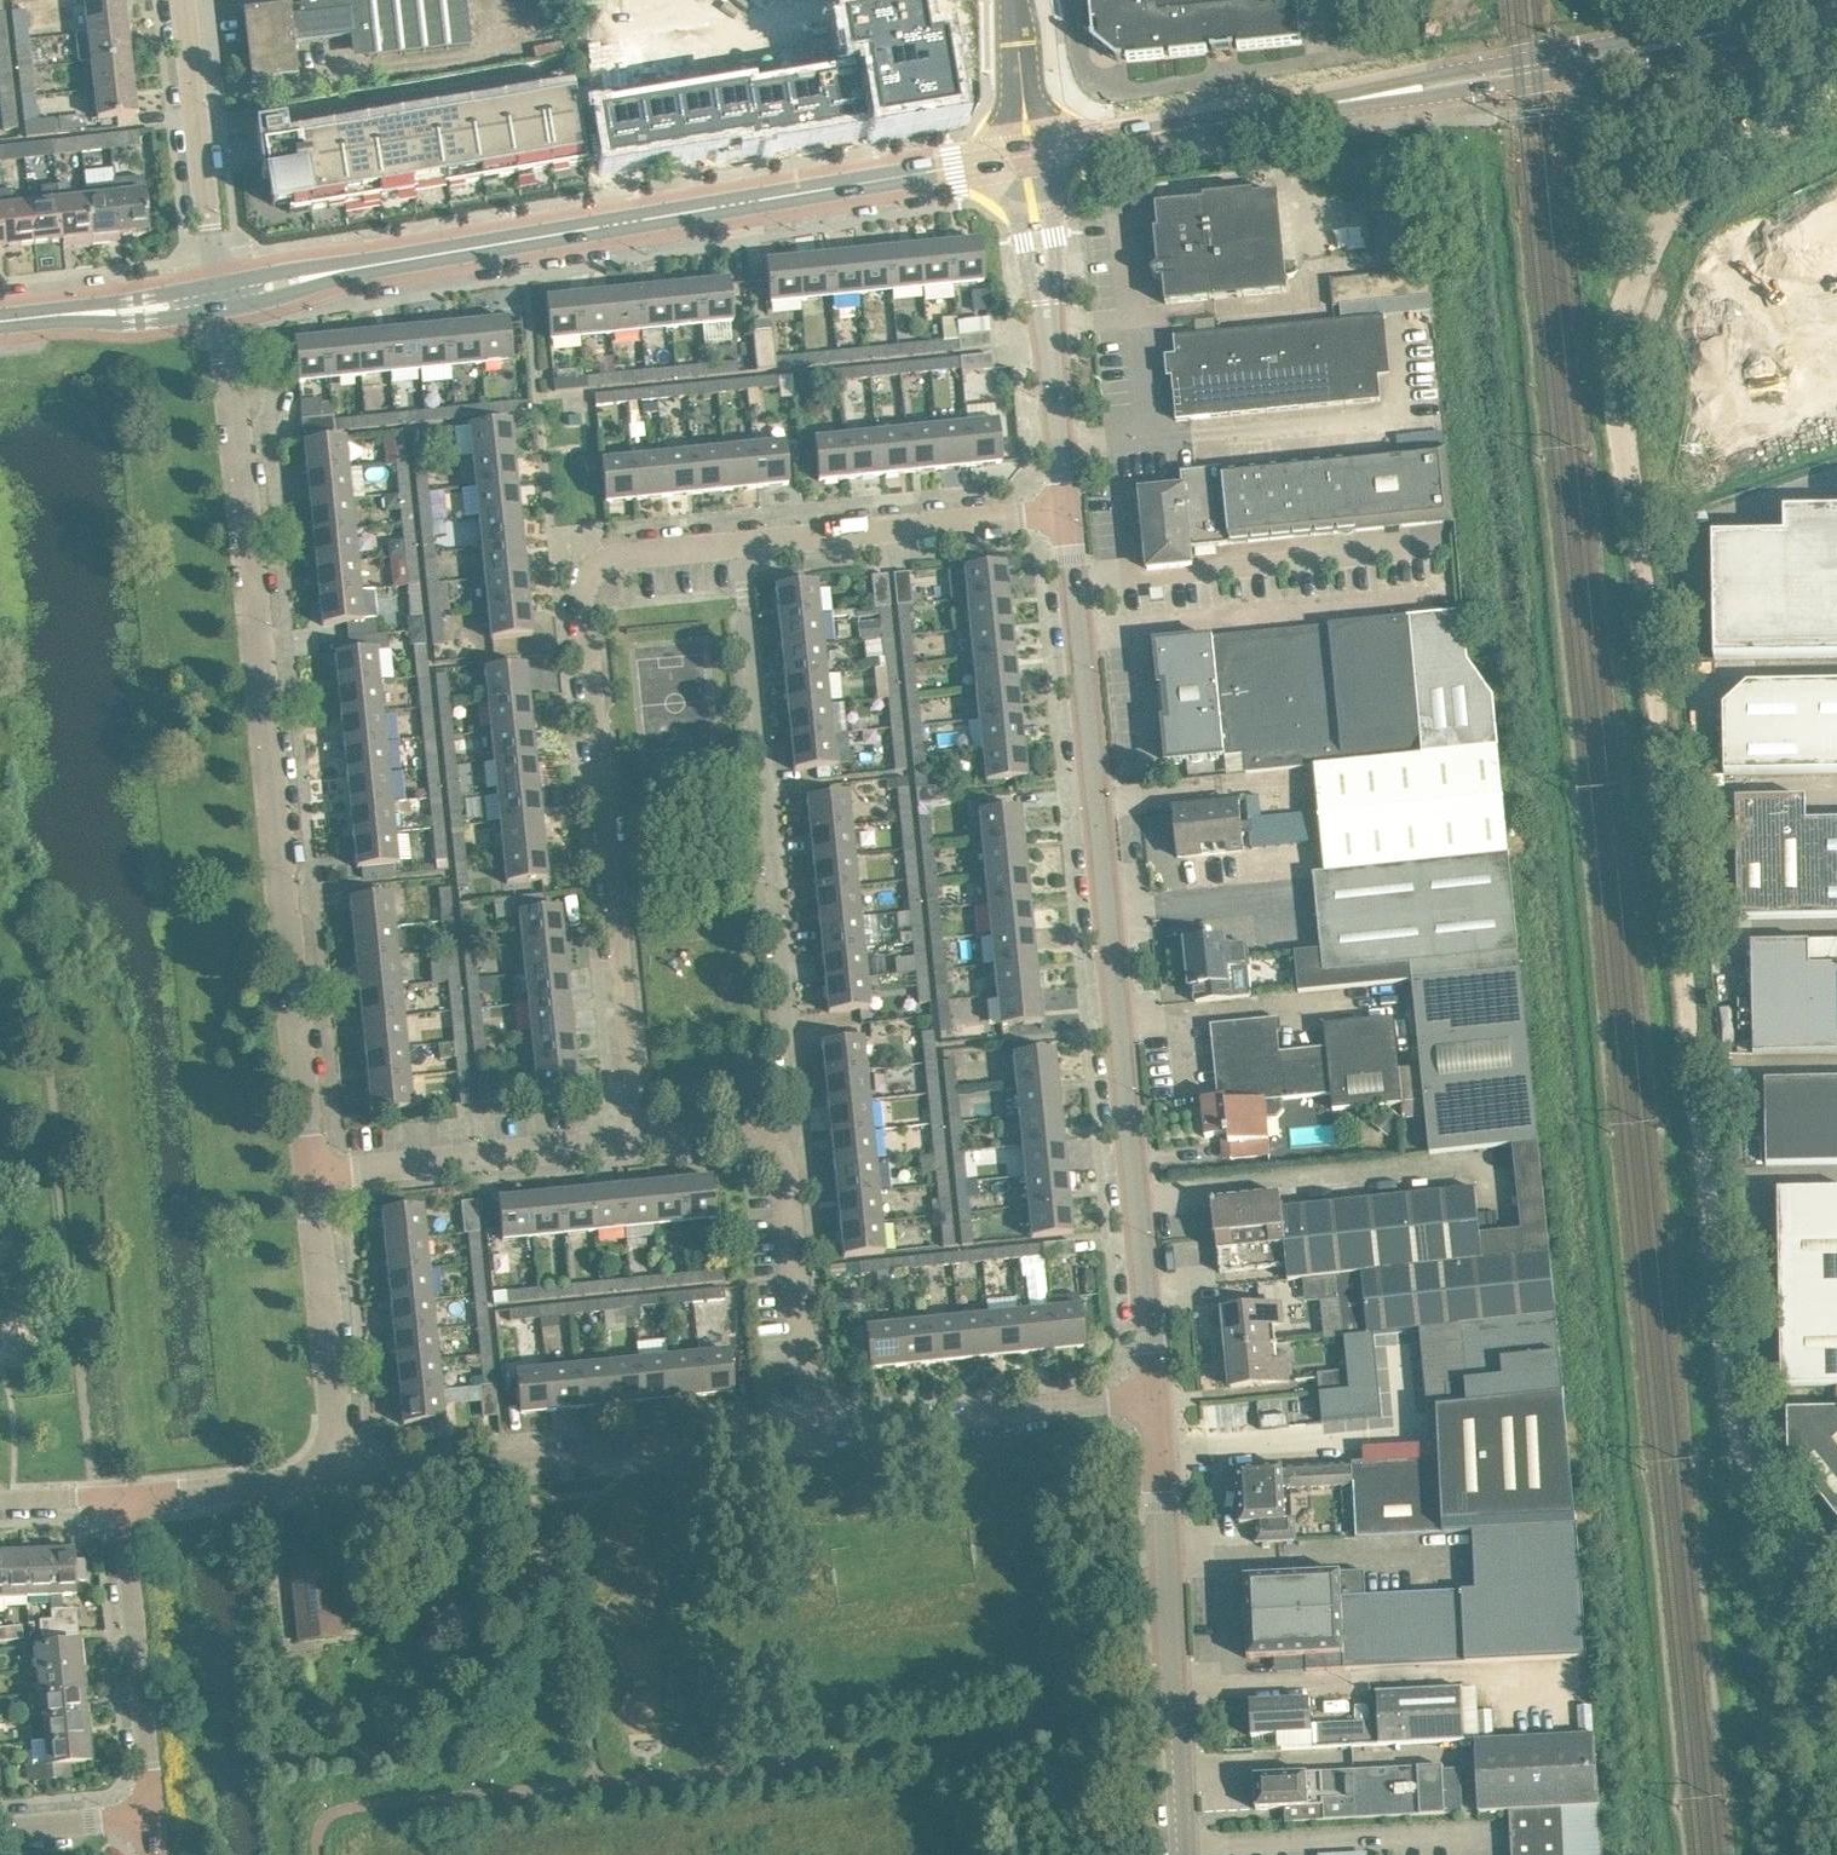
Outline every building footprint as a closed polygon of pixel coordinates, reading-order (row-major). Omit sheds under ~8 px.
[(85,4),(88,32),(127,28),(123,0),(118,0),(99,2),(85,4)] [(352,36),(355,59),(470,45),(465,0),(284,0),(285,8),(290,7),(294,42),(352,35),(352,36)] [(1180,55),(1174,0),(1089,0),(1093,41),(1119,61),(1180,55)] [(1236,0),(1174,0),(1180,55),(1241,49),(1236,0)] [(1241,49),(1302,42),(1298,0),(1288,0),(1287,0),(1236,0),(1241,49)] [(9,41),(5,12),(4,3),(0,3),(0,42),(9,41)] [(285,8),(245,12),(252,82),(298,76),(294,42),(290,7),(285,8)] [(12,11),(11,11),(15,40),(30,39),(27,10),(12,11)] [(747,91),(600,115),(608,164),(751,141),(752,146),(864,128),(859,100),(873,98),(878,132),(956,119),(944,45),(927,48),(922,13),(844,26),(849,60),(852,60),(855,79),(748,96),(747,91)] [(79,62),(130,56),(127,28),(88,32),(76,33),(79,62)] [(30,39),(15,40),(18,69),(33,67),(30,39)] [(12,70),(9,41),(0,42),(0,72),(12,70)] [(130,56),(79,62),(79,63),(92,62),(95,89),(133,85),(130,56)] [(33,67),(18,69),(22,97),(36,96),(33,67)] [(0,72),(0,95),(1,101),(15,99),(12,70),(0,72)] [(133,85),(95,89),(98,119),(136,115),(133,85)] [(283,119),(253,123),(263,179),(268,178),(273,205),(307,200),(309,209),(329,206),(327,196),(341,193),(343,203),(363,200),(362,190),(376,188),(377,198),(398,194),(396,184),(410,182),(412,192),(416,191),(415,190),(414,182),(444,177),(446,185),(445,185),(445,186),(450,186),(448,176),(462,173),(464,183),(484,180),(482,170),(496,168),(498,177),(518,174),(517,164),(531,162),(532,172),(553,168),(551,158),(565,156),(567,166),(587,163),(574,85),(571,86),(571,87),(572,87),(573,94),(287,142),(283,119)] [(36,96),(22,97),(26,137),(55,134),(54,118),(39,120),(36,96)] [(15,99),(1,101),(3,130),(18,128),(15,99)] [(109,135),(111,149),(140,145),(138,132),(109,135)] [(80,138),(80,139),(83,139),(84,145),(79,145),(80,152),(111,149),(109,135),(80,138)] [(52,141),(54,155),(80,152),(79,145),(84,145),(83,139),(80,139),(80,138),(52,141)] [(54,155),(52,141),(23,145),(26,145),(27,151),(22,152),(22,158),(54,155)] [(23,145),(0,147),(0,161),(22,158),(22,152),(27,151),(26,145),(23,145)] [(114,179),(114,180),(120,234),(149,231),(143,176),(114,179)] [(92,245),(111,243),(110,235),(120,234),(114,180),(114,183),(86,186),(87,198),(92,245)] [(74,247),(92,245),(87,198),(72,200),(70,184),(57,185),(63,241),(73,239),(74,247)] [(43,203),(30,204),(35,244),(63,241),(57,185),(41,187),(43,203)] [(14,189),(0,191),(0,194),(6,247),(35,244),(30,204),(16,206),(14,189)] [(984,281),(980,240),(949,244),(953,284),(984,281)] [(923,287),(953,284),(949,244),(919,247),(923,287)] [(888,250),(892,291),(923,287),(919,247),(888,250)] [(888,250),(857,253),(861,294),(892,291),(888,250)] [(831,297),(861,294),(857,253),(827,256),(831,297)] [(831,297),(827,256),(796,259),(800,300),(831,297)] [(770,303),(800,300),(796,259),(765,262),(770,303)] [(1428,269),(1404,272),(1407,299),(1431,297),(1428,269)] [(730,280),(699,284),(703,324),(705,343),(732,341),(730,322),(734,321),(732,305),(730,280)] [(703,324),(699,284),(668,287),(672,327),(703,324)] [(672,327),(668,287),(638,290),(642,330),(672,327)] [(642,330),(638,290),(607,293),(611,334),(642,330)] [(580,337),(611,334),(607,293),(576,296),(580,337)] [(546,299),(550,340),(580,337),(576,296),(546,299)] [(1178,376),(1172,376),(1176,421),(1201,418),(1381,400),(1379,376),(1372,317),(1371,303),(1340,306),(1341,321),(1198,335),(1174,337),(1176,355),(1178,376)] [(928,342),(929,354),(960,350),(958,336),(957,321),(956,316),(947,318),(947,320),(942,321),(944,340),(928,342)] [(989,333),(988,318),(957,321),(958,336),(989,333)] [(513,360),(509,320),(478,323),(482,363),(513,360)] [(482,363),(478,323),(447,326),(451,366),(482,363)] [(421,369),(451,366),(447,326),(417,329),(421,369)] [(390,373),(421,369),(417,329),(386,332),(390,373)] [(807,366),(806,354),(775,357),(773,330),(753,332),(756,359),(757,370),(776,369),(807,366)] [(360,376),(390,373),(386,332),(355,335),(360,376)] [(958,336),(960,350),(991,347),(989,333),(958,336)] [(325,338),(329,379),(360,376),(355,335),(325,338)] [(329,379),(325,338),(294,341),(298,382),(329,379)] [(929,354),(928,342),(897,345),(899,357),(929,354)] [(867,348),(868,360),(899,357),(897,345),(867,348)] [(836,351),(837,363),(868,360),(867,348),(836,351)] [(806,354),(807,366),(837,363),(836,351),(806,354)] [(960,357),(962,369),(962,372),(993,369),(991,354),(960,357)] [(962,369),(960,357),(930,360),(931,372),(962,369)] [(931,372),(930,360),(899,363),(900,375),(931,372)] [(738,361),(707,364),(708,376),(739,373),(738,361)] [(900,375),(899,363),(868,367),(870,378),(900,375)] [(708,376),(707,364),(676,367),(678,379),(708,376)] [(646,370),(647,382),(678,379),(676,367),(646,370)] [(870,378),(868,367),(838,370),(839,381),(870,378)] [(647,382),(646,370),(615,373),(616,385),(647,382)] [(839,381),(838,370),(807,373),(808,384),(839,381)] [(615,373),(584,376),(585,388),(616,385),(615,373)] [(747,378),(749,390),(780,387),(779,375),(747,378)] [(554,391),(564,390),(564,391),(585,388),(584,376),(553,379),(554,391)] [(717,381),(718,393),(749,390),(747,378),(717,381)] [(686,384),(687,396),(718,393),(717,381),(686,384)] [(656,388),(657,399),(687,396),(686,384),(656,388)] [(656,388),(625,391),(626,402),(657,399),(656,388)] [(595,394),(596,406),(626,402),(625,391),(595,394)] [(331,401),(321,403),(321,400),(300,402),(304,435),(334,431),(331,401)] [(364,416),(334,420),(332,401),(331,401),(334,431),(365,428),(364,416)] [(486,404),(487,415),(518,412),(517,401),(486,404)] [(567,412),(581,410),(580,401),(566,402),(567,412)] [(455,407),(457,418),(487,415),(486,404),(455,407)] [(425,410),(426,422),(457,418),(455,407),(425,410)] [(394,413),(395,425),(426,422),(425,410),(394,413)] [(394,413),(364,416),(365,428),(395,425),(394,413)] [(581,414),(568,415),(569,425),(582,424),(581,414)] [(514,452),(511,421),(470,425),(473,456),(514,452)] [(1002,462),(998,421),(967,424),(971,465),(1002,462)] [(971,465),(967,424),(936,427),(941,468),(971,465)] [(910,471),(941,468),(936,427),(906,430),(910,471)] [(414,462),(426,460),(423,429),(411,430),(414,462)] [(910,471),(906,430),(875,433),(879,474),(910,471)] [(404,431),(393,433),(396,464),(407,462),(404,431)] [(879,474),(875,433),(844,436),(849,477),(879,474)] [(849,477),(844,436),(814,440),(818,481),(849,477)] [(349,468),(345,438),(304,442),(307,473),(349,468)] [(789,483),(787,459),(785,442),(754,446),(758,486),(789,483)] [(758,486),(754,446),(724,449),(728,489),(758,486)] [(1183,487),(1184,487),(1190,548),(1291,537),(1452,520),(1445,447),(1284,463),(1181,473),(1183,487)] [(693,452),(697,493),(728,489),(724,449),(693,452)] [(514,452),(473,456),(476,486),(517,482),(514,452)] [(666,496),(697,493),(693,452),(662,455),(666,496)] [(666,496),(662,455),(632,458),(636,499),(666,496)] [(636,499),(632,458),(601,461),(605,502),(636,499)] [(417,492),(429,491),(426,460),(414,462),(417,492)] [(399,494),(410,493),(407,462),(396,464),(399,494)] [(352,499),(349,468),(307,473),(311,503),(352,499)] [(520,513),(517,482),(476,486),(479,517),(520,513)] [(1184,487),(1183,487),(1141,492),(1149,569),(1192,565),(1190,548),(1184,487)] [(420,523),(432,522),(429,491),(417,492),(420,523)] [(410,493),(399,494),(402,525),(414,524),(410,493)] [(352,499),(311,503),(314,534),(355,530),(352,499)] [(1784,511),(1784,535),(1712,537),(1714,659),(1836,657),(1836,510),(1784,511)] [(523,543),(520,513),(479,517),(482,548),(523,543)] [(423,554),(435,552),(432,522),(420,523),(423,554)] [(405,556),(417,554),(414,524),(402,525),(405,556)] [(355,530),(314,534),(317,564),(358,560),(355,530)] [(523,543),(482,548),(485,578),(526,574),(523,543)] [(426,584),(438,583),(435,552),(423,554),(426,584)] [(408,586),(420,585),(417,554),(405,556),(408,586)] [(361,591),(358,560),(317,564),(320,595),(361,591)] [(1008,594),(1005,563),(964,567),(967,598),(1008,594)] [(897,605),(908,604),(912,604),(909,573),(894,574),(897,605)] [(488,609),(529,605),(526,574),(485,578),(488,609)] [(875,607),(890,606),(887,575),(872,577),(875,607)] [(429,615),(441,614),(440,597),(448,597),(447,582),(438,583),(426,584),(429,615)] [(776,586),(779,617),(820,613),(817,582),(776,586)] [(408,632),(424,630),(420,585),(408,586),(411,616),(406,616),(408,632)] [(361,591),(320,595),(323,626),(347,623),(348,638),(387,634),(387,633),(378,634),(376,618),(364,619),(361,591)] [(967,598),(970,629),(1011,625),(1008,594),(967,598)] [(900,636),(912,635),(908,604),(897,605),(900,636)] [(529,605),(488,609),(491,639),(532,635),(529,605)] [(890,606),(875,607),(856,609),(857,618),(879,615),(880,621),(858,623),(859,639),(881,637),(893,636),(890,606)] [(820,613),(779,617),(782,648),(823,644),(820,613)] [(1214,638),(1226,756),(1245,754),(1247,773),(1314,766),(1423,755),(1499,747),(1494,699),(1469,660),(1463,613),(1214,638)] [(441,614),(429,615),(432,645),(444,644),(441,614)] [(1011,625),(970,629),(973,659),(1014,655),(1011,625)] [(417,676),(429,675),(424,630),(408,632),(409,646),(414,645),(417,676)] [(379,680),(376,651),(389,650),(387,634),(348,638),(350,652),(335,654),(339,684),(379,680)] [(903,666),(915,665),(912,635),(900,636),(903,666)] [(884,668),(896,667),(893,636),(881,637),(884,668)] [(1226,756),(1214,638),(1210,636),(1200,637),(1198,639),(1191,640),(1188,638),(1181,639),(1179,641),(1172,642),(1170,640),(1163,641),(1161,643),(1156,644),(1156,649),(1154,652),(1155,659),(1158,661),(1158,668),(1156,670),(1157,677),(1160,679),(1160,685),(1166,684),(1167,692),(1162,692),(1164,712),(1169,712),(1170,720),(1164,720),(1164,726),(1162,728),(1163,735),(1165,738),(1166,744),(1164,747),(1165,754),(1167,756),(1168,761),(1172,761),(1175,763),(1182,762),(1184,760),(1191,759),(1193,761),(1200,760),(1202,758),(1209,757),(1212,759),(1219,759),(1221,756),(1226,756)] [(823,644),(782,648),(785,678),(826,674),(823,644)] [(1014,655),(973,659),(976,690),(1017,686),(1014,655)] [(526,665),(502,668),(485,669),(488,700),(529,696),(526,665)] [(906,697),(918,696),(915,665),(903,666),(906,697)] [(888,699),(900,698),(896,667),(884,668),(888,699)] [(438,705),(450,704),(447,673),(435,674),(438,705)] [(829,705),(826,674),(785,678),(788,709),(829,705)] [(420,707),(432,706),(429,675),(417,676),(420,707)] [(379,680),(339,684),(342,715),(382,711),(379,680)] [(1747,685),(1723,706),(1725,775),(1836,773),(1836,683),(1747,685)] [(1020,716),(1017,686),(976,690),(979,721),(1020,716)] [(532,726),(529,696),(488,700),(491,731),(532,726)] [(909,728),(921,727),(918,696),(906,697),(909,728)] [(891,730),(903,728),(900,698),(888,699),(891,730)] [(442,736),(453,734),(450,704),(438,705),(442,736)] [(788,709),(791,740),(832,735),(829,705),(788,709)] [(423,738),(435,737),(432,706),(420,707),(423,738)] [(385,741),(382,711),(342,715),(345,746),(385,741)] [(1023,747),(1020,716),(979,721),(982,751),(1023,747)] [(535,757),(532,726),(491,731),(494,761),(535,757)] [(912,758),(924,757),(921,727),(909,728),(912,758)] [(903,728),(891,730),(895,770),(907,769),(903,728)] [(445,766),(457,765),(453,734),(442,736),(445,766)] [(832,735),(791,740),(794,770),(816,768),(818,768),(835,766),(836,766),(836,764),(832,735)] [(426,768),(438,767),(435,737),(423,738),(426,768)] [(385,741),(345,746),(348,776),(389,772),(385,741)] [(985,782),(1002,780),(1026,778),(1023,747),(982,751),(985,782)] [(1324,870),(1348,867),(1510,851),(1499,748),(1423,756),(1423,755),(1314,766),(1319,812),(1322,842),(1324,870)] [(538,788),(535,757),(494,761),(497,792),(538,788)] [(924,757),(912,758),(915,788),(917,803),(949,801),(947,785),(946,785),(927,787),(926,772),(924,757)] [(460,796),(457,765),(445,766),(448,797),(460,796)] [(441,798),(438,767),(426,768),(429,799),(441,798)] [(348,776),(351,807),(392,803),(389,772),(348,776)] [(887,780),(888,789),(897,788),(900,820),(912,818),(908,778),(887,780)] [(501,822),(541,818),(538,788),(497,792),(501,822)] [(807,798),(810,829),(849,825),(846,794),(807,798)] [(1259,795),(1246,797),(1249,819),(1262,818),(1259,795)] [(451,827),(463,826),(460,796),(448,797),(451,827)] [(1807,821),(1806,797),(1736,799),(1737,881),(1836,879),(1836,820),(1807,821)] [(432,830),(444,828),(441,798),(429,799),(432,830)] [(395,833),(392,803),(351,807),(354,837),(395,833)] [(1245,851),(1240,803),(1173,810),(1178,858),(1245,851)] [(1020,808),(996,810),(979,812),(982,842),(1023,838),(1020,808)] [(1262,818),(1249,819),(1251,849),(1322,842),(1319,812),(1262,818)] [(921,849),(933,847),(930,816),(918,817),(921,849)] [(544,849),(541,818),(501,822),(504,853),(544,849)] [(903,850),(915,849),(912,818),(900,820),(903,850)] [(810,829),(813,859),(852,855),(849,825),(810,829)] [(454,858),(466,857),(463,826),(451,827),(454,858)] [(447,859),(444,828),(432,830),(435,860),(447,859)] [(395,833),(354,837),(357,868),(398,864),(395,833)] [(982,842),(985,873),(1026,869),(1023,838),(982,842)] [(933,847),(921,849),(924,879),(936,878),(933,847)] [(547,880),(544,849),(504,853),(507,884),(547,880)] [(906,881),(918,880),(915,849),(903,850),(906,881)] [(1413,981),(1521,970),(1509,854),(1314,874),(1321,949),(1295,952),(1298,992),(1413,981)] [(813,859),(816,890),(855,886),(852,855),(813,859)] [(454,858),(457,889),(469,888),(466,857),(454,858)] [(1026,869),(985,873),(988,904),(1029,899),(1026,869)] [(936,878),(924,879),(927,910),(939,908),(936,878)] [(1737,881),(1738,919),(1836,917),(1836,879),(1737,881)] [(918,880),(906,881),(909,910),(909,912),(921,910),(918,880)] [(816,890),(819,921),(859,917),(855,886),(816,890)] [(442,920),(453,919),(450,888),(438,888),(442,920)] [(391,894),(374,896),(350,898),(353,929),(394,925),(391,894)] [(508,898),(510,914),(519,913),(522,942),(563,938),(560,908),(546,909),(544,894),(508,898)] [(1029,899),(988,904),(991,934),(1032,930),(1029,899)] [(930,940),(942,939),(939,908),(927,910),(930,940)] [(921,910),(909,912),(911,927),(912,942),(924,941),(921,910)] [(475,947),(472,916),(460,917),(463,948),(475,947)] [(859,917),(819,921),(822,951),(862,947),(859,917)] [(445,950),(456,949),(453,919),(442,920),(445,950)] [(397,955),(394,925),(353,929),(356,959),(397,955)] [(1035,961),(1032,930),(991,934),(994,965),(1035,961)] [(1231,999),(1251,997),(1249,966),(1246,944),(1226,946),(1225,937),(1185,941),(1190,987),(1194,987),(1196,1002),(1231,999)] [(563,938),(522,942),(525,973),(566,969),(563,938)] [(942,939),(930,940),(933,971),(945,969),(942,939)] [(915,973),(927,972),(924,941),(912,942),(915,973)] [(1753,1053),(1836,1052),(1836,966),(1810,966),(1809,942),(1751,943),(1753,1053)] [(475,947),(463,948),(466,979),(478,978),(475,947)] [(865,978),(862,947),(822,951),(825,982),(865,978)] [(456,949),(445,950),(448,981),(459,980),(456,949)] [(397,955),(356,959),(360,990),(400,986),(397,955)] [(1035,961),(994,965),(997,995),(1038,991),(1035,961)] [(566,969),(525,973),(528,1003),(569,999),(566,969)] [(936,1001),(948,1000),(945,970),(933,971),(936,1001)] [(1421,1066),(1426,1116),(1429,1154),(1512,1145),(1538,1142),(1521,970),(1413,981),(1421,1066)] [(930,1002),(927,972),(915,973),(918,1003),(930,1002)] [(478,978),(466,979),(470,1009),(481,1008),(478,978)] [(868,1009),(865,978),(825,982),(828,1013),(868,1009)] [(459,980),(448,981),(451,1012),(463,1011),(459,980)] [(400,986),(360,990),(363,1021),(403,1017),(400,986)] [(1038,991),(997,995),(1000,1026),(1041,1022),(1038,991)] [(572,1030),(569,999),(528,1003),(532,1034),(572,1030)] [(948,1000),(936,1001),(939,1032),(952,1031),(948,1000)] [(481,1008),(470,1009),(473,1040),(484,1039),(481,1008)] [(463,1011),(451,1012),(454,1042),(466,1041),(463,1011)] [(407,1047),(403,1017),(363,1021),(366,1051),(407,1047)] [(1218,1026),(1226,1098),(1226,1104),(1265,1100),(1265,1101),(1282,1099),(1331,1094),(1333,1110),(1402,1103),(1403,1118),(1426,1116),(1421,1066),(1399,1068),(1394,1019),(1326,1026),(1328,1048),(1279,1053),(1276,1020),(1218,1026)] [(572,1030),(532,1034),(535,1064),(575,1060),(572,1030)] [(924,1063),(936,1062),(933,1030),(921,1032),(924,1063)] [(863,1038),(846,1040),(822,1042),(825,1073),(866,1069),(863,1038)] [(476,1070),(487,1069),(484,1039),(473,1040),(476,1070)] [(458,1073),(469,1072),(466,1041),(454,1042),(458,1073)] [(410,1078),(407,1047),(366,1051),(369,1082),(410,1078)] [(1054,1050),(1030,1052),(1013,1054),(1016,1085),(1057,1081),(1054,1050)] [(1821,1075),(1836,1074),(1836,1053),(1821,1053),(1821,1075)] [(946,1092),(958,1091),(955,1059),(942,1061),(946,1092)] [(575,1060),(535,1064),(538,1096),(579,1091),(575,1060)] [(936,1062),(924,1063),(925,1069),(927,1094),(939,1092),(936,1062)] [(487,1069),(476,1070),(479,1102),(490,1100),(487,1069)] [(866,1069),(825,1073),(828,1104),(869,1100),(866,1069)] [(472,1102),(469,1072),(458,1073),(461,1103),(472,1102)] [(413,1108),(410,1084),(410,1078),(369,1082),(372,1112),(413,1108)] [(1764,1079),(1765,1163),(1836,1163),(1836,1078),(1764,1079)] [(1016,1085),(1019,1115),(1060,1111),(1057,1081),(1016,1085)] [(949,1122),(961,1121),(958,1091),(946,1092),(949,1122)] [(931,1124),(943,1123),(939,1092),(927,1094),(931,1124)] [(1231,1159),(1255,1157),(1270,1155),(1267,1119),(1279,1118),(1283,1111),(1282,1099),(1265,1101),(1265,1100),(1226,1104),(1226,1098),(1202,1100),(1206,1138),(1228,1135),(1231,1159)] [(872,1130),(869,1100),(828,1104),(831,1134),(872,1130)] [(1060,1111),(1019,1115),(1022,1146),(1063,1142),(1060,1111)] [(961,1121),(949,1122),(952,1153),(964,1152),(961,1121)] [(943,1123),(931,1124),(934,1155),(946,1154),(943,1123)] [(875,1161),(872,1130),(831,1134),(834,1165),(875,1161)] [(1066,1173),(1063,1142),(1022,1146),(1025,1177),(1066,1173)] [(1475,1188),(1282,1208),(1280,1208),(1286,1266),(1288,1280),(1303,1279),(1338,1275),(1362,1272),(1549,1253),(1538,1142),(1512,1145),(1521,1230),(1480,1234),(1475,1188)] [(964,1152),(952,1153),(955,1184),(967,1183),(967,1182),(964,1152)] [(946,1154),(934,1155),(937,1185),(949,1184),(946,1154)] [(875,1161),(834,1165),(837,1196),(878,1191),(875,1161)] [(1066,1173),(1025,1177),(1028,1207),(1069,1203),(1066,1173)] [(686,1221),(716,1218),(712,1177),(681,1180),(686,1221)] [(686,1221),(681,1180),(651,1184),(655,1224),(686,1221)] [(967,1183),(955,1184),(958,1214),(970,1213),(968,1198),(967,1183)] [(655,1224),(651,1184),(620,1187),(624,1227),(655,1224)] [(940,1216),(952,1215),(949,1184),(937,1185),(938,1199),(931,1200),(932,1216),(940,1215),(940,1216)] [(589,1190),(594,1231),(624,1227),(620,1187),(589,1190)] [(1790,1386),(1836,1385),(1836,1189),(1777,1190),(1780,1386),(1790,1386)] [(594,1231),(589,1190),(559,1193),(563,1234),(594,1231)] [(837,1196),(840,1226),(881,1222),(878,1191),(837,1196)] [(532,1237),(563,1234),(559,1193),(528,1196),(532,1237)] [(1280,1208),(1282,1208),(1280,1194),(1211,1201),(1215,1236),(1216,1236),(1220,1273),(1286,1266),(1280,1208)] [(532,1237),(528,1196),(498,1199),(502,1240),(532,1237)] [(468,1233),(479,1232),(476,1201),(461,1203),(464,1234),(468,1233)] [(1072,1234),(1069,1203),(1028,1207),(1031,1238),(1072,1234)] [(426,1237),(423,1207),(382,1211),(385,1241),(426,1237)] [(970,1213),(958,1214),(961,1245),(973,1244),(970,1213)] [(952,1215),(940,1216),(943,1247),(955,1246),(952,1215)] [(840,1226),(843,1257),(884,1253),(881,1222),(840,1226)] [(471,1264),(482,1262),(479,1232),(468,1233),(471,1264)] [(388,1272),(429,1268),(426,1237),(385,1241),(388,1272)] [(1074,1240),(1042,1243),(1044,1259),(1075,1256),(1074,1240)] [(1044,1259),(1042,1243),(1012,1247),(1013,1258),(1043,1255),(1043,1259),(1044,1259)] [(1013,1258),(1012,1247),(981,1250),(982,1261),(1013,1258)] [(982,1261),(981,1250),(950,1253),(951,1264),(982,1261)] [(920,1256),(921,1268),(951,1264),(950,1253),(920,1256)] [(1549,1253),(1362,1272),(1338,1275),(1340,1294),(1344,1337),(1374,1334),(1419,1329),(1556,1316),(1549,1253)] [(889,1259),(890,1270),(921,1268),(920,1256),(889,1259)] [(858,1262),(859,1274),(890,1270),(889,1259),(858,1262)] [(485,1293),(482,1262),(471,1264),(474,1294),(485,1293)] [(845,1264),(830,1265),(831,1275),(846,1274),(845,1264)] [(432,1298),(429,1268),(388,1272),(391,1303),(432,1298)] [(691,1272),(692,1284),(723,1281),(722,1269),(691,1272)] [(660,1275),(661,1287),(692,1284),(691,1272),(660,1275)] [(661,1287),(660,1275),(629,1278),(631,1291),(661,1287)] [(599,1282),(600,1294),(631,1291),(629,1278),(599,1282)] [(569,1297),(600,1294),(599,1282),(568,1285),(569,1297)] [(537,1288),(539,1300),(569,1297),(568,1285),(537,1288)] [(693,1291),(694,1302),(725,1299),(724,1287),(693,1291)] [(539,1300),(537,1288),(507,1291),(508,1303),(539,1300)] [(694,1302),(693,1291),(662,1294),(663,1306),(694,1302)] [(477,1325),(489,1324),(485,1293),(474,1294),(477,1325)] [(1078,1293),(1048,1296),(1049,1309),(1053,1350),(1084,1347),(1080,1306),(1078,1293)] [(631,1297),(633,1309),(663,1306),(662,1294),(631,1297)] [(1325,1339),(1344,1337),(1340,1294),(1320,1296),(1325,1339)] [(989,1301),(991,1311),(1019,1306),(1018,1296),(989,1301)] [(601,1300),(602,1312),(633,1309),(631,1297),(601,1300)] [(432,1298),(391,1303),(394,1333),(435,1329),(432,1298)] [(571,1315),(602,1312),(601,1300),(570,1303),(571,1315)] [(570,1303),(539,1306),(541,1318),(542,1329),(559,1327),(558,1316),(571,1315),(570,1303)] [(1281,1305),(1247,1308),(1223,1310),(1227,1349),(1269,1345),(1267,1326),(1283,1324),(1281,1305)] [(510,1321),(541,1318),(539,1306),(509,1309),(510,1321)] [(1049,1309),(1018,1312),(1022,1353),(1053,1350),(1049,1309)] [(992,1356),(1022,1353),(1018,1312),(987,1315),(992,1356)] [(961,1359),(992,1356),(987,1315),(957,1318),(961,1359)] [(1562,1388),(1556,1316),(1419,1329),(1427,1402),(1562,1388)] [(961,1359),(957,1318),(926,1321),(930,1362),(961,1359)] [(900,1365),(930,1362),(926,1321),(896,1324),(900,1365)] [(480,1355),(492,1354),(489,1324),(477,1325),(480,1355)] [(896,1324),(865,1328),(869,1368),(900,1365),(896,1324)] [(435,1329),(394,1333),(397,1364),(438,1360),(435,1329)] [(1350,1390),(1320,1393),(1323,1423),(1382,1416),(1374,1334),(1344,1337),(1348,1370),(1350,1390)] [(1271,1364),(1269,1345),(1227,1349),(1231,1388),(1288,1382),(1287,1362),(1271,1364)] [(730,1351),(699,1354),(703,1395),(734,1392),(730,1351)] [(492,1354),(480,1355),(483,1385),(479,1386),(495,1385),(492,1354)] [(672,1398),(703,1395),(699,1354),(668,1357),(672,1398)] [(672,1398),(668,1357),(638,1360),(642,1401),(672,1398)] [(441,1390),(438,1360),(397,1364),(400,1394),(441,1390)] [(611,1404),(642,1401),(638,1360),(607,1363),(611,1404)] [(581,1407),(611,1404),(607,1363),(576,1366),(581,1407)] [(550,1410),(581,1407),(576,1366),(546,1370),(550,1410)] [(546,1370),(515,1373),(519,1413),(550,1410),(546,1370)] [(1348,1370),(1318,1373),(1320,1393),(1350,1390),(1348,1370)] [(495,1385),(479,1386),(482,1417),(498,1416),(495,1385)] [(1366,1462),(1353,1462),(1354,1485),(1356,1538),(1381,1537),(1473,1532),(1577,1526),(1573,1480),(1562,1388),(1427,1402),(1431,1444),(1365,1448),(1366,1462)] [(444,1421),(441,1390),(400,1394),(404,1425),(444,1421)] [(1836,1409),(1787,1410),(1788,1457),(1836,1519),(1836,1411),(1836,1409)] [(1237,1469),(1238,1483),(1240,1482),(1241,1496),(1238,1496),(1240,1524),(1255,1523),(1256,1543),(1296,1541),(1295,1520),(1285,1520),(1283,1489),(1354,1485),(1353,1462),(1282,1467),(1282,1466),(1237,1469)] [(1342,1598),(1345,1669),(1587,1658),(1577,1526),(1473,1532),(1476,1590),(1366,1595),(1366,1597),(1342,1598)] [(73,1559),(73,1550),(72,1550),(72,1548),(48,1549),(50,1597),(52,1619),(51,1619),(51,1620),(53,1636),(78,1634),(76,1609),(63,1610),(62,1596),(75,1596),(74,1580),(73,1559)] [(48,1549),(24,1550),(27,1598),(50,1597),(48,1549)] [(1,1551),(2,1581),(3,1599),(27,1598),(24,1550),(1,1551)] [(333,1556),(289,1560),(298,1642),(341,1638),(333,1556)] [(73,1559),(74,1580),(86,1580),(85,1559),(73,1559)] [(1248,1659),(1306,1656),(1307,1671),(1345,1669),(1342,1598),(1366,1597),(1365,1571),(1244,1577),(1248,1659)] [(40,1620),(41,1636),(41,1638),(53,1636),(51,1620),(51,1619),(40,1620)] [(4,1627),(5,1641),(24,1639),(22,1626),(4,1627)] [(37,1671),(50,1669),(82,1666),(84,1665),(84,1658),(81,1658),(79,1642),(34,1646),(37,1671)] [(82,1666),(50,1669),(37,1671),(39,1694),(28,1695),(28,1696),(37,1695),(84,1690),(84,1689),(87,1689),(86,1681),(84,1682),(82,1666)] [(1466,1741),(1463,1688),(1376,1692),(1378,1745),(1466,1741)] [(84,1690),(37,1695),(28,1696),(29,1706),(31,1719),(87,1713),(89,1713),(88,1705),(86,1705),(84,1690)] [(1312,1748),(1310,1699),(1265,1701),(1265,1711),(1251,1712),(1252,1737),(1281,1735),(1282,1750),(1312,1748)] [(31,1719),(28,1719),(31,1741),(44,1740),(44,1742),(92,1737),(91,1729),(88,1729),(87,1713),(31,1719)] [(1317,1724),(1311,1724),(1312,1747),(1318,1747),(1372,1744),(1371,1721),(1317,1724)] [(1594,1734),(1474,1740),(1478,1813),(1510,1811),(1599,1807),(1601,1807),(1594,1734)] [(92,1737),(44,1742),(44,1740),(31,1741),(35,1782),(73,1778),(71,1763),(92,1761),(94,1760),(92,1737)] [(1443,1766),(1322,1772),(1324,1820),(1463,1813),(1461,1768),(1443,1769),(1443,1766)] [(1286,1822),(1305,1821),(1324,1820),(1322,1772),(1254,1776),(1256,1809),(1285,1808),(1286,1822)] [(1599,1807),(1510,1811),(1512,1854),(1603,1854),(1599,1807)]
